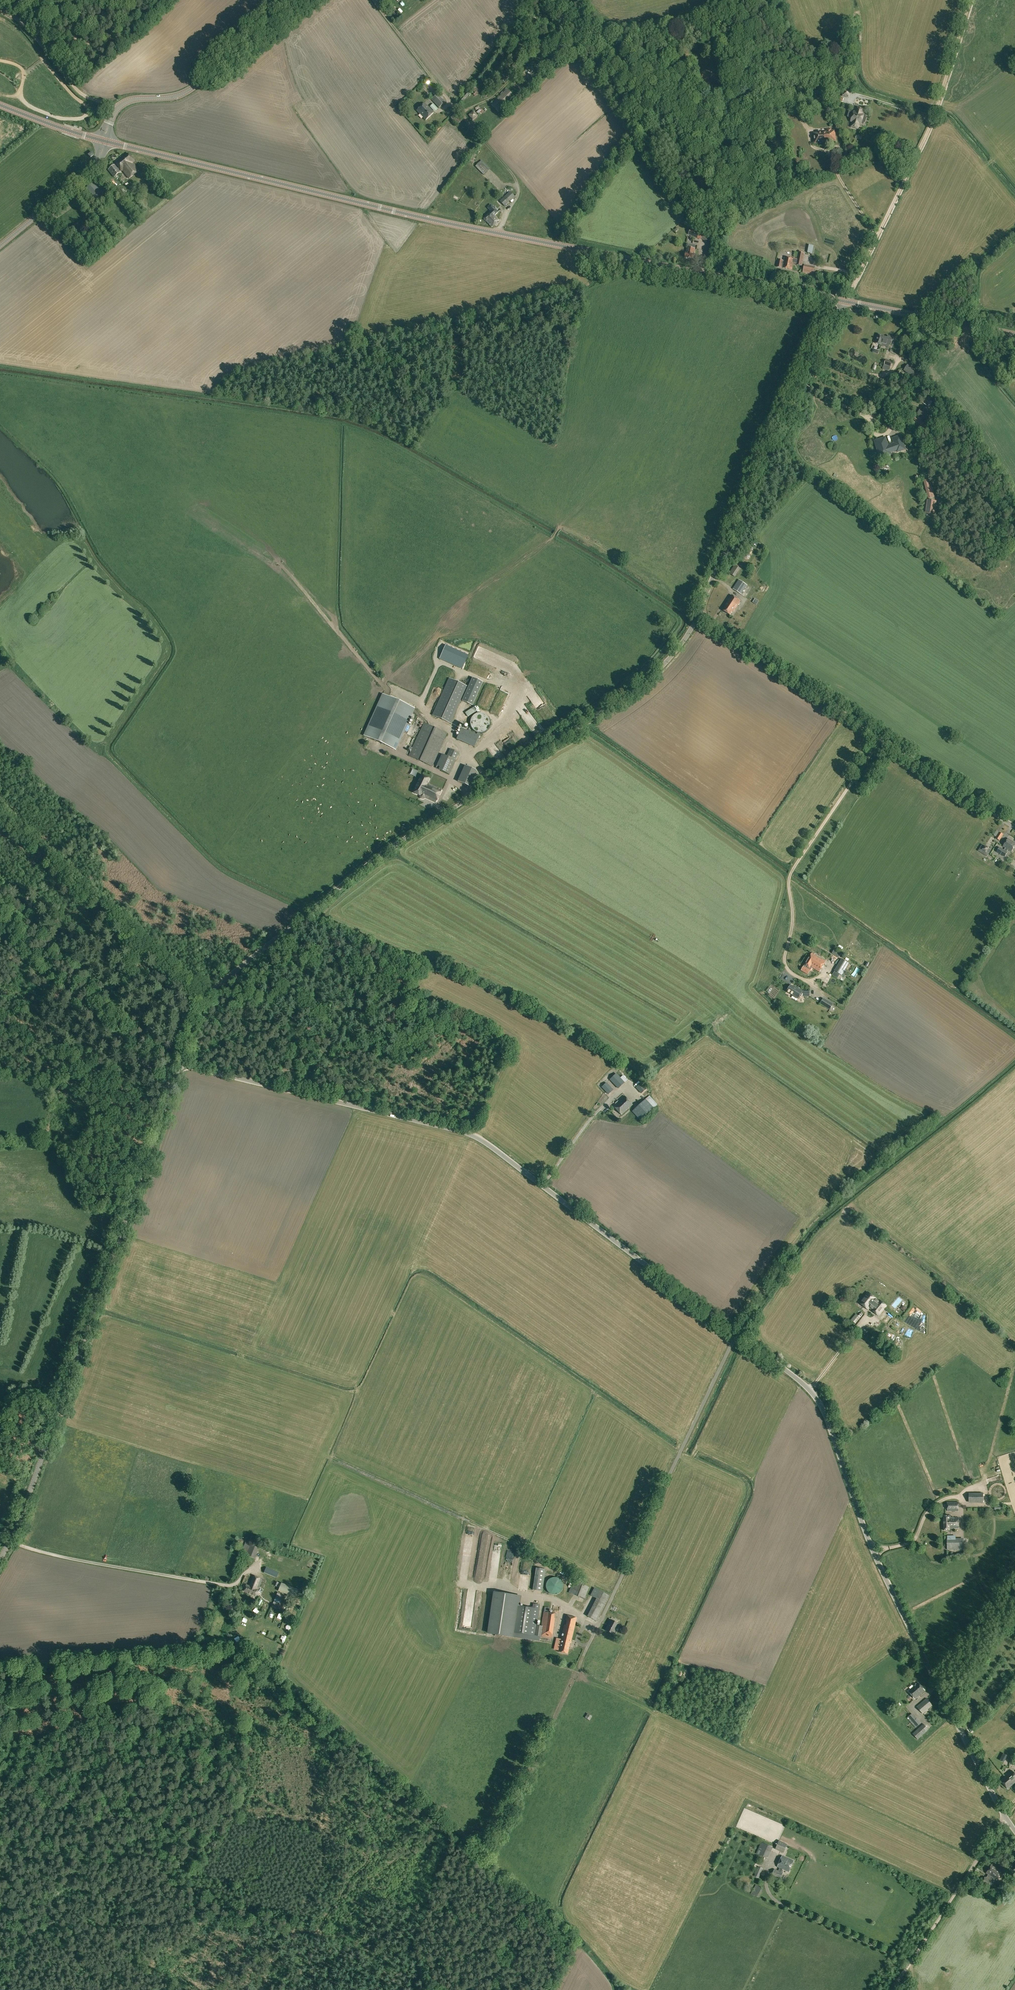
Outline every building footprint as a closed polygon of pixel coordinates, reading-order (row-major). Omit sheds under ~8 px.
[(534,49),(543,54),(552,39),(543,34),(534,49)] [(509,50),(522,58),(526,52),(530,46),(517,37),(513,44),(509,50)] [(538,61),(547,65),(549,59),(540,55),(538,61)] [(520,75),(529,84),(533,79),(525,71),(520,75)] [(474,94),(475,96),(480,92),(474,85),(471,88),(475,93),(474,94)] [(842,96),(849,99),(851,91),(843,89),(842,96)] [(455,104),(458,106),(471,93),(467,90),(455,104)] [(432,99),(439,107),(445,102),(438,94),(432,99)] [(833,101),(838,103),(839,102),(843,103),(844,99),(840,98),(841,95),(835,94),(833,101)] [(417,110),(426,120),(433,113),(425,103),(417,110)] [(795,111),(798,117),(812,110),(810,104),(795,111)] [(852,127),(858,129),(859,126),(858,126),(860,121),(862,122),(865,114),(863,114),(864,109),(858,107),(856,112),(854,111),(851,121),(853,122),(852,127)] [(450,117),(457,125),(462,120),(455,112),(450,117)] [(813,134),(815,144),(836,141),(834,130),(831,130),(831,129),(826,129),(827,132),(813,134)] [(123,170),(129,178),(138,171),(132,163),(134,161),(129,154),(116,163),(122,171),(123,170)] [(475,166),(484,175),(490,169),(482,160),(475,166)] [(108,170),(114,177),(120,172),(115,165),(108,170)] [(86,188),(97,201),(108,193),(96,179),(86,188)] [(504,206),(515,196),(514,195),(515,194),(510,188),(508,190),(507,189),(503,193),(505,196),(500,201),(504,206)] [(490,224),(492,226),(498,221),(494,216),(498,212),(491,205),(488,208),(491,211),(484,218),(490,224)] [(697,232),(691,229),(689,234),(701,240),(701,239),(703,235),(705,231),(698,228),(697,232)] [(695,247),(693,247),(694,245),(689,244),(688,247),(687,247),(686,257),(688,257),(688,258),(691,259),(691,258),(694,258),(695,247)] [(783,268),(792,270),(793,263),(796,263),(796,265),(802,266),(803,260),(804,253),(798,252),(797,260),(794,259),(785,257),(784,260),(779,259),(777,267),(782,268),(782,267),(783,268)] [(881,345),(888,347),(889,344),(891,345),(894,337),(889,336),(888,338),(879,335),(876,343),(881,345)] [(883,369),(889,371),(891,366),(892,361),(886,359),(884,364),(883,369)] [(910,375),(912,376),(916,369),(915,369),(908,364),(904,370),(905,371),(910,375)] [(907,382),(910,384),(911,383),(910,382),(912,380),(905,376),(902,380),(906,383),(907,382)] [(915,384),(923,391),(924,389),(925,388),(924,386),(924,385),(919,380),(915,384)] [(921,402),(929,407),(933,402),(930,400),(932,398),(929,396),(928,398),(925,397),(921,402)] [(917,413),(927,421),(931,416),(921,408),(917,413)] [(913,419),(924,428),(926,425),(922,422),(923,420),(916,414),(916,415),(913,412),(910,416),(913,418),(913,419)] [(874,441),(880,459),(892,454),(891,453),(896,451),(897,453),(906,450),(901,434),(892,438),(893,443),(888,444),(886,436),(874,441)] [(923,480),(928,498),(935,497),(930,479),(923,480)] [(925,514),(935,515),(937,501),(927,500),(925,514)] [(729,573),(734,577),(740,568),(734,565),(729,573)] [(733,588),(742,594),(747,585),(739,579),(733,588)] [(723,610),(730,615),(733,611),(734,611),(741,601),(732,595),(725,605),(726,606),(723,610)] [(488,677),(477,671),(464,701),(475,706),(488,677)] [(432,715),(451,723),(468,686),(449,678),(432,715)] [(365,736),(382,743),(390,726),(401,731),(400,732),(403,733),(416,705),(384,691),(365,736)] [(470,722),(470,723),(470,724),(471,725),(471,726),(471,727),(472,728),(472,729),(473,730),(474,730),(474,731),(475,731),(476,732),(477,732),(478,732),(479,733),(480,733),(481,733),(482,733),(483,732),(484,732),(485,731),(486,731),(486,730),(487,730),(488,729),(489,728),(489,727),(489,726),(490,726),(490,725),(490,724),(490,723),(490,722),(490,721),(490,720),(489,719),(489,718),(489,717),(488,717),(487,716),(487,715),(486,715),(485,714),(484,713),(483,713),(482,713),(481,713),(480,713),(479,713),(478,713),(477,713),(476,714),(475,714),(474,715),(473,716),(472,717),(472,718),(471,718),(471,719),(471,720),(470,721),(470,722)] [(409,756),(432,766),(444,740),(447,734),(424,722),(420,729),(412,747),(410,746),(409,749),(411,750),(409,756)] [(407,733),(413,736),(417,727),(411,724),(407,733)] [(456,739),(474,747),(479,735),(461,727),(456,739)] [(439,769),(450,774),(456,760),(455,760),(459,752),(450,748),(447,756),(442,754),(437,765),(440,767),(439,769)] [(461,779),(472,779),(472,775),(477,774),(476,766),(461,766),(461,779)] [(425,798),(436,802),(441,791),(427,784),(429,779),(422,775),(413,792),(420,796),(420,797),(421,798),(422,799),(423,799),(424,798),(425,798)] [(995,838),(1000,841),(1003,834),(997,830),(994,835),(996,837),(995,838)] [(1005,857),(1007,852),(1008,849),(1011,852),(1014,846),(1014,843),(1008,838),(1003,846),(1005,848),(1004,850),(999,847),(997,852),(1005,857)] [(991,850),(982,844),(978,850),(987,856),(991,850)] [(832,953),(839,957),(842,953),(835,949),(832,953)] [(802,970),(808,974),(812,967),(820,971),(826,961),(812,953),(802,970)] [(834,972),(841,976),(848,963),(842,959),(834,972)] [(793,997),(797,999),(797,998),(798,999),(802,993),(805,995),(805,997),(810,997),(810,991),(803,991),(798,988),(798,989),(791,985),(786,991),(794,996),(793,997)] [(823,998),(820,1004),(830,1010),(833,1004),(823,998)] [(610,1079),(618,1088),(628,1080),(623,1075),(620,1077),(616,1073),(610,1079)] [(602,1087),(608,1094),(613,1090),(607,1082),(602,1087)] [(641,1083),(636,1087),(642,1094),(647,1090),(641,1083)] [(632,1111),(640,1120),(657,1104),(647,1093),(642,1098),(644,1100),(632,1111)] [(613,1106),(622,1115),(632,1105),(624,1096),(618,1101),(618,1100),(615,1103),(616,1103),(613,1106)] [(871,1310),(879,1316),(884,1309),(875,1301),(876,1299),(868,1292),(859,1302),(868,1309),(872,1304),(874,1306),(871,1310)] [(898,1310),(904,1301),(899,1298),(894,1307),(898,1310)] [(887,1324),(895,1317),(891,1313),(884,1321),(887,1324)] [(899,1328),(903,1324),(898,1319),(894,1323),(899,1328)] [(998,1487),(1000,1492),(997,1493),(999,1498),(1007,1495),(1004,1485),(998,1487)] [(969,1503),(983,1503),(984,1493),(969,1493),(969,1503)] [(947,1511),(958,1511),(958,1502),(947,1501),(947,1511)] [(944,1515),(944,1530),(950,1530),(950,1528),(958,1528),(958,1517),(954,1517),(954,1518),(949,1519),(949,1515),(944,1515)] [(485,1533),(480,1551),(486,1552),(490,1534),(485,1533)] [(948,1539),(948,1549),(964,1548),(964,1539),(963,1539),(948,1539)] [(251,1559),(254,1560),(255,1559),(260,1547),(246,1542),(241,1553),(252,1557),(251,1559)] [(277,1577),(279,1572),(266,1567),(264,1572),(277,1577)] [(249,1583),(259,1587),(262,1579),(252,1575),(249,1583)] [(546,1584),(546,1585),(546,1586),(546,1587),(546,1588),(546,1589),(547,1589),(547,1590),(547,1591),(548,1591),(548,1592),(549,1592),(549,1593),(550,1593),(551,1594),(552,1594),(553,1594),(554,1594),(555,1594),(556,1594),(557,1594),(558,1594),(559,1593),(560,1592),(561,1592),(561,1591),(562,1591),(562,1590),(563,1589),(563,1588),(563,1587),(563,1586),(563,1585),(563,1584),(563,1583),(563,1582),(562,1581),(561,1580),(560,1579),(559,1578),(558,1578),(557,1577),(556,1577),(555,1577),(554,1577),(553,1577),(552,1577),(551,1578),(550,1578),(549,1579),(548,1579),(548,1580),(547,1581),(547,1582),(546,1583),(546,1584)] [(278,1591),(295,1598),(299,1589),(281,1582),(281,1583),(275,1581),(274,1585),(279,1587),(278,1591)] [(571,1593),(584,1599),(589,1587),(576,1581),(575,1584),(571,1593)] [(244,1591),(256,1596),(259,1587),(249,1583),(248,1585),(246,1584),(244,1591)] [(587,1616),(597,1621),(610,1596),(600,1590),(587,1616)] [(528,1639),(540,1641),(540,1636),(552,1638),(552,1636),(553,1636),(553,1633),(553,1632),(555,1618),(554,1618),(555,1613),(549,1612),(549,1609),(550,1607),(545,1607),(544,1612),(543,1611),(542,1625),(537,1625),(540,1608),(520,1606),(521,1595),(494,1591),(487,1633),(528,1639)] [(272,1607),(283,1612),(285,1605),(280,1603),(281,1599),(280,1599),(281,1598),(283,1599),(284,1594),(278,1592),(272,1607)] [(559,1651),(568,1653),(570,1643),(571,1643),(577,1617),(566,1615),(565,1620),(567,1620),(565,1625),(564,1625),(561,1639),(557,1638),(556,1643),(560,1644),(559,1651)] [(605,1630),(613,1634),(619,1624),(611,1619),(605,1630)] [(908,1691),(915,1699),(925,1690),(918,1682),(916,1684),(916,1683),(913,1685),(914,1686),(908,1691)] [(917,1706),(923,1713),(933,1705),(927,1698),(917,1706)] [(583,1716),(590,1720),(592,1716),(586,1712),(583,1716)] [(907,1718),(916,1728),(921,1723),(917,1718),(916,1719),(912,1714),(907,1718)] [(909,1739),(913,1743),(917,1739),(918,1739),(929,1729),(923,1723),(912,1733),(914,1735),(909,1739)] [(999,1760),(1004,1762),(1008,1755),(1003,1753),(999,1760)] [(1008,1789),(1014,1783),(1014,1774),(1012,1770),(1001,1780),(1008,1789)] [(775,1849),(784,1853),(788,1844),(779,1840),(775,1849)] [(759,1854),(768,1858),(773,1847),(764,1843),(762,1842),(759,1847),(762,1849),(759,1854)] [(772,1875),(780,1878),(783,1872),(782,1872),(783,1869),(789,1871),(794,1860),(782,1855),(778,1866),(780,1867),(779,1870),(775,1869),(772,1875)] [(982,1881),(989,1886),(990,1885),(991,1886),(991,1885),(992,1884),(992,1883),(991,1882),(992,1881),(991,1880),(992,1877),(997,1880),(1003,1871),(992,1864),(986,1873),(989,1875),(987,1878),(985,1876),(982,1881)] [(753,1891),(760,1895),(763,1888),(756,1885),(753,1891)]
